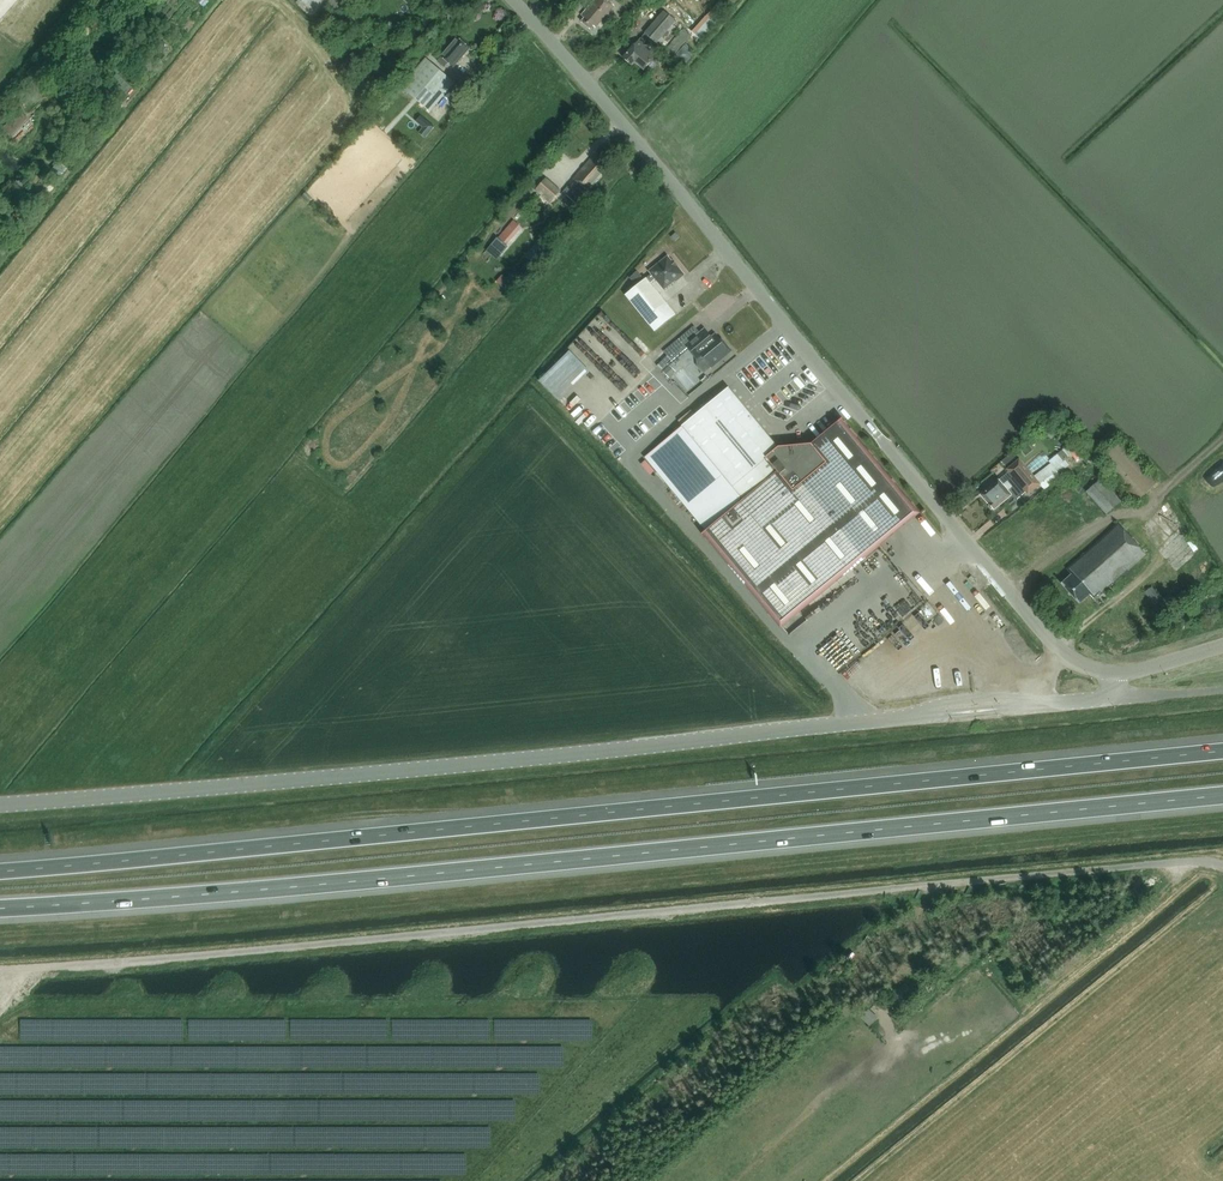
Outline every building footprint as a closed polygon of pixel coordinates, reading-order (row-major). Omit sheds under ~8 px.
[(123,0),(109,0),(91,14),(97,21),(123,0)] [(336,0),(330,0),(328,2),(337,10),(342,5),(336,0)] [(614,7),(606,0),(595,0),(582,16),(585,18),(581,22),(590,30),(593,25),(596,28),(614,7)] [(683,28),(664,11),(644,34),(663,50),(683,28)] [(674,56),(693,34),(686,27),(666,50),(674,56)] [(457,38),(440,57),(454,69),(470,49),(457,38)] [(654,53),(657,49),(654,46),(653,47),(649,43),(646,47),(639,40),(635,44),(623,58),(632,67),(635,63),(644,71),(657,56),(654,53)] [(167,52),(166,44),(157,45),(157,53),(167,52)] [(692,50),(686,45),(677,55),(686,63),(691,57),(692,50)] [(430,112),(455,83),(426,58),(401,87),(430,112)] [(417,122),(421,126),(426,120),(422,116),(417,122)] [(8,132),(23,145),(29,137),(14,124),(8,132)] [(605,169),(592,158),(573,180),(587,192),(598,181),(596,179),(605,169)] [(551,203),(560,192),(546,180),(536,191),(551,203)] [(583,190),(573,180),(567,186),(578,196),(583,190)] [(513,221),(497,240),(504,246),(520,227),(513,221)] [(675,242),(680,238),(675,233),(671,237),(675,242)] [(539,241),(532,249),(543,258),(550,250),(539,241)] [(678,267),(677,268),(668,256),(649,271),(652,275),(647,279),(646,278),(625,295),(655,332),(676,315),(650,283),(655,279),(664,290),(676,281),(676,282),(685,275),(678,267)] [(508,292),(523,275),(516,269),(501,286),(508,292)] [(637,272),(630,278),(635,283),(642,276),(637,272)] [(589,324),(540,382),(552,378),(558,383),(567,380),(573,373),(575,378),(576,376),(586,373),(588,369),(584,357),(592,364),(596,359),(598,359),(593,354),(601,345),(598,342),(594,332),(592,332),(589,324)] [(672,361),(688,348),(685,345),(700,333),(694,326),(664,351),(668,356),(667,356),(663,361),(657,366),(662,371),(672,361)] [(711,367),(712,368),(732,351),(724,342),(723,343),(715,334),(712,337),(705,328),(700,333),(685,345),(688,348),(697,359),(698,365),(698,367),(703,372),(705,372),(711,367)] [(643,360),(650,353),(635,338),(628,345),(643,360)] [(658,356),(663,361),(667,356),(663,352),(658,356)] [(663,372),(670,378),(675,373),(669,367),(663,372)] [(679,377),(692,388),(698,380),(685,370),(679,377)] [(703,535),(781,629),(881,546),(880,544),(914,516),(916,518),(916,517),(921,513),(843,419),(843,418),(811,444),(779,447),(778,448),(729,388),(682,426),(694,440),(676,455),(671,448),(651,464),(707,531),(702,535),(703,535)] [(1047,434),(1051,439),(1058,434),(1053,428),(1047,434)] [(1073,442),(1049,461),(1055,468),(1072,455),(1076,452),(1079,449),(1073,442)] [(1080,457),(1076,452),(1072,455),(1076,460),(1080,457)] [(1014,474),(1003,483),(1011,492),(1016,498),(1039,479),(1036,476),(1020,457),(1008,467),(1014,474)] [(1067,463),(1058,471),(1063,478),(1073,470),(1067,463)] [(1050,464),(1036,476),(1039,479),(1040,481),(1042,483),(1052,475),(1050,473),(1052,472),(1055,469),(1050,464)] [(982,492),(994,506),(1011,492),(1003,483),(999,478),(982,492)] [(1107,515),(1122,502),(1101,479),(1086,492),(1107,515)] [(1079,600),(1090,591),(1092,593),(1100,587),(1101,589),(1145,552),(1119,521),(1067,566),(1073,572),(1062,580),(1079,600)] [(1162,600),(1152,587),(1145,593),(1155,606),(1162,600)] [(1098,596),(1094,599),(1099,605),(1102,602),(1098,596)] [(890,699),(904,686),(900,682),(886,695),(890,699)] [(864,1015),(872,1024),(881,1016),(872,1007),(864,1015)]
